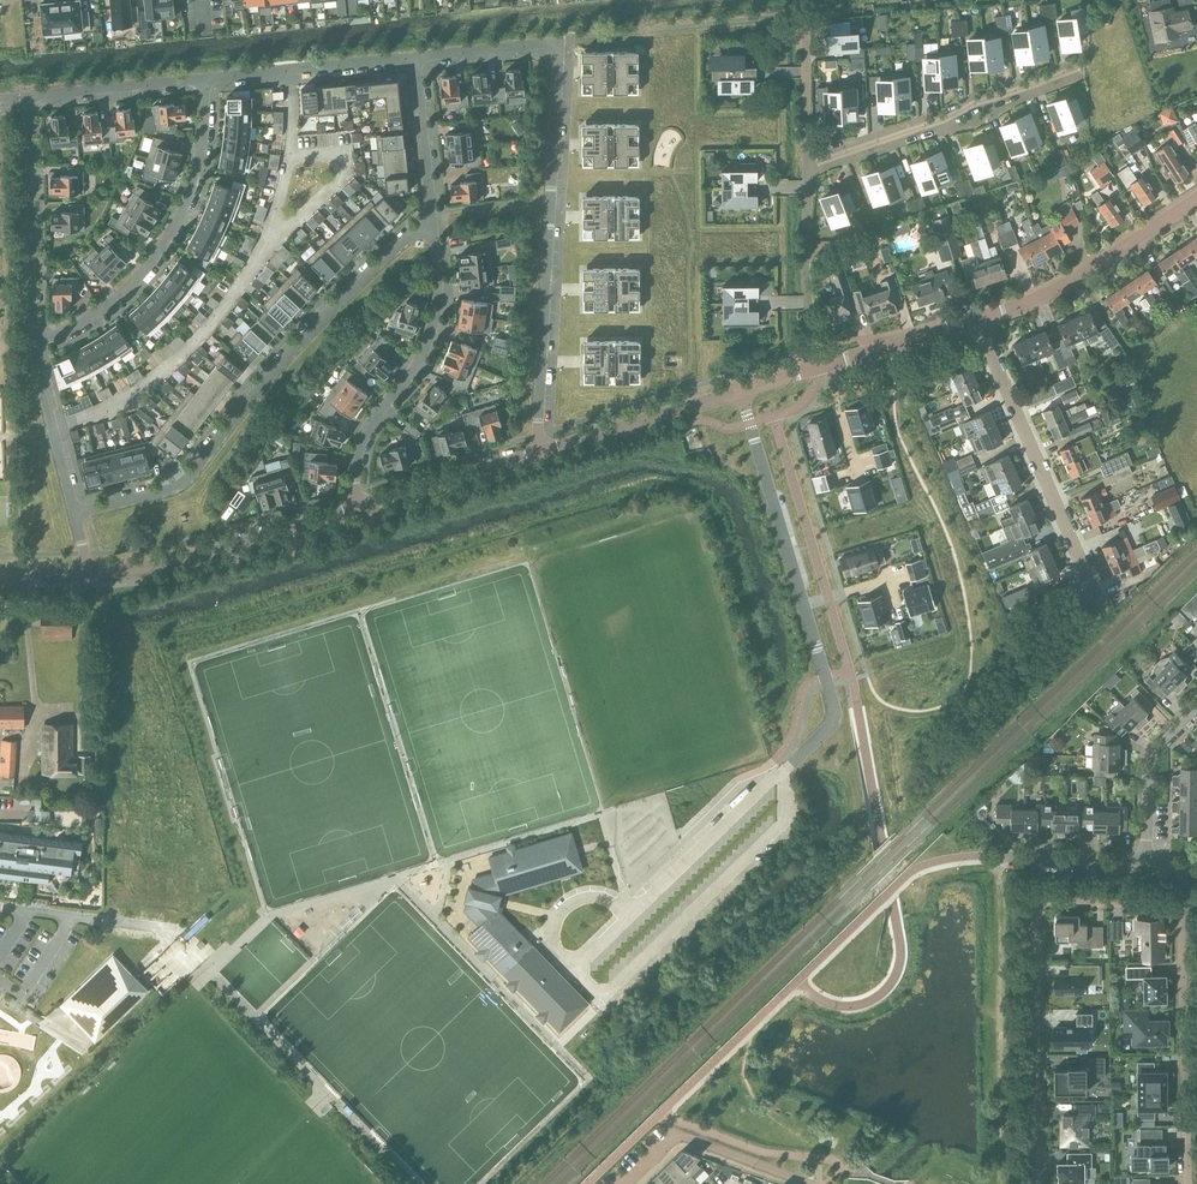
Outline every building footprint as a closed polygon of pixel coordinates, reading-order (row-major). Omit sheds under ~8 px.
[(63,31),(82,29),(82,30),(91,29),(89,15),(81,16),(80,0),(78,0),(60,2),(63,31)] [(138,12),(138,10),(131,11),(129,0),(111,0),(114,27),(132,25),(132,24),(139,24),(138,12)] [(159,0),(145,0),(146,11),(138,12),(139,24),(140,24),(140,28),(149,27),(148,22),(162,21),(162,19),(161,19),(159,0)] [(162,19),(182,17),(182,9),(175,9),(174,0),(159,0),(161,19),(162,19)] [(247,9),(246,5),(245,0),(232,0),(233,11),(247,9)] [(44,34),(44,33),(63,31),(60,2),(40,4),(42,20),(34,21),(36,35),(44,34)] [(1055,2),(1047,4),(1049,19),(1057,18),(1055,2)] [(1041,20),(1049,19),(1047,4),(1039,5),(1041,20)] [(1159,41),(1179,34),(1177,28),(1191,24),(1186,8),(1172,12),(1171,6),(1150,12),(1159,41)] [(1073,18),(1058,21),(1060,32),(1058,32),(1059,39),(1061,39),(1063,49),(1078,46),(1076,31),(1086,29),(1083,14),(1083,9),(1071,11),(1072,16),(1073,18)] [(1013,30),(1010,14),(1002,15),(1005,31),(1013,30)] [(997,32),(1005,31),(1002,15),(995,16),(997,32)] [(1096,16),(1095,26),(1109,28),(1110,17),(1096,16)] [(959,20),(960,36),(968,35),(967,19),(959,20)] [(960,36),(959,20),(951,21),(952,36),(960,36)] [(865,57),(864,48),(861,48),(861,41),(860,41),(860,34),(852,34),(848,34),(847,23),(832,24),(833,35),(830,35),(830,36),(828,36),(828,40),(827,40),(828,51),(838,50),(838,51),(845,50),(849,49),(850,58),(865,57)] [(1028,31),(1030,44),(1032,57),(1047,54),(1045,45),(1047,44),(1046,37),(1044,38),(1042,26),(1028,29),(1028,31)] [(914,32),(914,43),(915,48),(923,47),(922,31),(914,32)] [(1033,59),(1032,57),(1030,44),(1028,31),(1013,33),(1015,44),(1013,45),(1015,52),(1016,51),(1018,61),(1033,59)] [(972,68),(986,66),(983,40),(983,38),(968,40),(970,51),(968,51),(969,59),(970,58),(972,68)] [(998,39),(983,40),(986,66),(987,68),(1001,67),(1000,57),(1002,57),(1001,50),(999,50),(998,39)] [(915,48),(914,43),(906,44),(907,60),(915,59),(915,48)] [(953,49),(938,50),(938,52),(939,56),(939,58),(940,84),(955,83),(955,74),(956,74),(956,66),(954,67),(954,55),(953,49)] [(638,93),(638,52),(581,52),(582,93),(627,93),(638,93)] [(925,70),(923,70),(923,78),(925,78),(926,87),(941,86),(940,84),(939,58),(939,56),(938,52),(924,53),(924,59),(925,70)] [(744,57),(718,57),(718,67),(712,67),(712,79),(718,79),(718,89),(753,88),(753,79),(756,79),(756,67),(744,67),(744,57)] [(505,87),(498,87),(499,103),(507,102),(506,96),(525,94),(523,79),(521,79),(520,69),(506,70),(507,80),(504,81),(505,87)] [(473,105),(499,103),(498,87),(491,88),(490,82),(488,82),(487,72),(473,74),(474,84),(471,84),(473,105)] [(907,72),(892,73),(894,109),(895,109),(895,107),(909,106),(908,96),(909,96),(909,89),(908,89),(907,72)] [(879,110),(894,109),(892,73),(891,73),(892,75),(884,75),(869,76),(870,91),(878,90),(878,93),(877,93),(878,100),(879,100),(879,110)] [(460,92),(459,85),(457,86),(456,75),(442,77),(443,87),(440,87),(442,99),(442,108),(469,106),(467,91),(460,92)] [(387,109),(401,108),(398,79),(369,82),(370,96),(372,111),(387,109)] [(369,82),(345,85),(346,99),(347,99),(370,96),(369,82)] [(840,84),(839,84),(839,86),(840,86),(841,118),(842,118),(856,118),(856,108),(856,100),(855,100),(855,98),(863,98),(863,83),(847,84),(840,85),(840,84)] [(348,112),(347,99),(346,99),(345,85),(330,86),(333,109),(333,114),(348,112)] [(316,88),(318,110),(319,115),(333,114),(333,109),(330,86),(316,88)] [(818,103),(815,103),(816,117),(817,117),(817,116),(826,115),(827,121),(842,120),(842,118),(841,118),(840,86),(839,86),(817,87),(818,103)] [(307,116),(319,115),(318,110),(316,88),(301,89),(304,116),(307,116)] [(227,96),(227,110),(250,111),(250,90),(234,91),(233,91),(233,92),(235,92),(235,96),(233,96),(227,96)] [(283,91),(273,92),(273,99),(284,98),(284,97),(283,91)] [(1055,120),(1061,138),(1067,135),(1075,132),(1073,126),(1083,122),(1075,100),(1065,104),(1064,102),(1063,100),(1059,101),(1049,104),(1052,113),(1050,114),(1053,121),(1055,120)] [(155,130),(156,132),(158,131),(171,130),(170,123),(176,122),(176,120),(186,119),(185,105),(174,106),(174,103),(153,105),(154,116),(150,117),(146,119),(144,122),(143,124),(144,131),(155,130)] [(1171,123),(1177,121),(1171,107),(1159,112),(1163,121),(1171,123)] [(115,126),(109,127),(110,142),(125,140),(125,135),(136,134),(134,118),(132,118),(131,108),(117,110),(118,120),(115,120),(116,126),(115,126)] [(389,134),(403,132),(401,108),(387,109),(389,133),(389,134)] [(249,126),(250,111),(227,110),(227,124),(249,126)] [(84,144),(110,142),(109,127),(101,128),(101,122),(98,122),(97,112),(83,113),(84,123),(82,123),(84,144)] [(1015,119),(1025,147),(1027,150),(1034,147),(1041,145),(1035,130),(1036,129),(1034,122),(1032,123),(1029,114),(1019,118),(1015,120),(1015,119)] [(50,127),(52,148),(78,145),(76,130),(69,131),(69,128),(68,125),(66,125),(66,121),(65,115),(51,116),(52,126),(50,127)] [(1018,150),(1025,147),(1015,119),(1014,120),(1015,122),(1011,123),(1002,127),(1005,136),(1003,136),(1006,143),(1008,143),(1012,153),(1018,151),(1018,150)] [(448,147),(479,144),(477,123),(462,124),(463,132),(447,133),(447,135),(445,135),(446,146),(448,146),(448,147)] [(1185,139),(1186,139),(1182,130),(1179,123),(1176,124),(1176,126),(1169,131),(1178,145),(1185,139)] [(1182,130),(1186,139),(1189,146),(1196,142),(1196,143),(1196,125),(1195,123),(1182,130)] [(248,140),(249,126),(227,124),(225,138),(248,140)] [(582,124),(582,165),(638,165),(638,124),(582,124)] [(1131,153),(1144,145),(1134,130),(1121,138),(1131,153)] [(377,150),(382,149),(405,147),(403,132),(389,134),(389,133),(376,135),(377,150)] [(154,137),(148,158),(178,166),(178,165),(180,165),(183,154),(181,154),(182,152),(166,148),(168,141),(154,137)] [(246,155),(248,140),(225,138),(224,146),(224,151),(223,151),(246,155)] [(1171,174),(1176,182),(1189,174),(1170,143),(1154,153),(1161,164),(1163,162),(1167,168),(1164,170),(1164,172),(1166,176),(1168,176),(1171,174)] [(482,166),(479,144),(448,147),(448,149),(447,149),(448,160),(450,160),(450,162),(466,160),(466,167),(482,166)] [(999,164),(992,145),(982,149),(980,144),(966,149),(969,158),(967,159),(970,166),(971,165),(975,176),(989,171),(988,167),(999,164)] [(379,164),(384,164),(384,163),(406,161),(405,147),(382,149),(377,150),(379,164)] [(1062,148),(1054,151),(1060,166),(1067,163),(1062,148)] [(246,155),(223,151),(224,151),(222,150),(219,165),(249,171),(252,155),(246,155)] [(1060,166),(1054,151),(1047,154),(1052,169),(1060,166)] [(936,186),(937,189),(938,188),(937,188),(945,185),(945,186),(951,183),(946,168),(947,168),(945,161),(943,161),(940,152),(930,156),(926,158),(926,157),(925,158),(926,160),(936,186)] [(178,166),(148,158),(142,179),(157,183),(159,175),(174,180),(178,166)] [(279,161),(270,159),(268,168),(278,169),(279,161)] [(929,188),(936,186),(926,160),(923,161),(922,161),(913,164),(916,174),(914,174),(917,181),(918,180),(922,191),(929,189),(929,188)] [(384,164),(385,178),(408,175),(406,161),(384,163),(384,164)] [(721,170),(721,188),(747,188),(747,181),(757,181),(757,170),(755,170),(755,162),(740,162),(740,170),(721,170)] [(1113,175),(1103,162),(1091,171),(1101,187),(1108,182),(1107,179),(1113,175)] [(1020,179),(1015,165),(1007,167),(1013,182),(1020,179)] [(1130,185),(1143,204),(1157,195),(1143,175),(1137,179),(1128,165),(1117,173),(1127,187),(1130,185)] [(61,177),(51,177),(51,192),(61,192),(61,194),(75,194),(84,194),(83,167),(68,168),(68,175),(61,175),(61,177)] [(892,167),(878,173),(888,197),(888,199),(902,194),(898,183),(900,183),(897,176),(896,177),(892,167)] [(878,171),(864,176),(867,185),(866,186),(868,192),(870,192),(874,202),(888,197),(878,173),(878,171)] [(450,185),(452,199),(462,198),(462,201),(483,199),(481,173),(466,174),(466,181),(460,182),(461,184),(450,185)] [(409,190),(408,175),(385,178),(387,193),(396,197),(396,192),(409,190)] [(352,181),(358,188),(362,185),(355,178),(352,181)] [(976,196),(975,193),(969,178),(962,181),(968,199),(976,196)] [(215,183),(210,197),(212,198),(212,197),(239,207),(242,195),(246,184),(234,180),(231,188),(215,183)] [(349,184),(355,191),(358,188),(352,181),(349,184)] [(962,181),(954,184),(960,198),(964,197),(965,200),(968,199),(962,181)] [(138,186),(126,206),(154,222),(161,210),(153,205),(154,203),(147,200),(151,193),(138,186)] [(747,188),(721,188),(722,206),(757,206),(757,195),(747,195),(747,188)] [(1106,218),(1111,226),(1125,217),(1111,197),(1104,201),(1097,191),(1091,195),(1091,196),(1098,206),(1097,206),(1102,212),(1099,214),(1099,216),(1101,219),(1103,220),(1106,218)] [(396,197),(387,193),(375,204),(374,205),(390,221),(389,222),(390,223),(400,214),(390,203),(396,197)] [(854,209),(848,194),(838,198),(837,196),(836,193),(832,195),(822,199),(825,208),(824,208),(826,215),(828,214),(832,225),(838,223),(838,222),(846,219),(845,217),(845,216),(844,212),(854,209)] [(334,197),(340,205),(343,202),(337,194),(334,197)] [(639,237),(639,196),(582,197),(583,238),(593,237),(628,237),(639,237)] [(922,196),(915,199),(920,214),(927,211),(922,196)] [(207,210),(228,218),(228,219),(233,221),(234,218),(239,207),(212,197),(212,198),(207,210)] [(331,200),(337,207),(340,205),(334,197),(331,200)] [(907,201),(913,216),(920,214),(915,199),(907,201)] [(381,230),(389,222),(390,221),(374,205),(375,204),(371,200),(361,209),(365,213),(381,230)] [(85,230),(84,204),(69,204),(69,211),(65,212),(62,212),(62,214),(58,214),(51,214),(52,229),(58,229),(62,228),(62,230),(65,230),(65,234),(76,234),(76,230),(85,230)] [(256,213),(265,216),(268,208),(259,204),(256,213)] [(112,216),(108,223),(114,227),(128,234),(131,228),(138,232),(138,231),(139,230),(147,235),(154,222),(126,206),(118,220),(112,216)] [(932,220),(928,221),(933,237),(937,236),(945,260),(961,254),(962,254),(952,227),(948,214),(946,207),(930,212),(932,220)] [(1037,222),(1032,225),(1048,257),(1062,249),(1060,245),(1069,240),(1065,231),(1079,223),(1071,208),(1056,216),(1059,222),(1050,227),(1048,224),(1041,228),(1037,222)] [(372,238),(381,230),(365,213),(361,209),(352,217),(356,221),(372,238)] [(207,210),(201,222),(222,232),(228,219),(228,218),(207,210)] [(316,214),(323,221),(326,218),(319,211),(316,214)] [(256,213),(254,218),(263,221),(265,216),(256,213)] [(313,217),(319,224),(323,221),(316,214),(313,217)] [(876,215),(869,218),(874,233),(882,230),(876,215)] [(352,217),(343,225),(347,230),(363,246),(372,238),(356,221),(352,217)] [(1034,264),(1048,257),(1032,225),(1029,217),(1021,221),(1027,231),(1026,233),(1028,236),(1025,237),(1024,239),(1026,243),(1018,248),(1024,258),(1029,255),(1034,264)] [(867,236),(874,233),(869,218),(861,221),(867,236)] [(907,220),(891,226),(894,235),(910,230),(907,220)] [(1005,231),(1010,245),(1018,242),(1009,221),(1003,223),(1005,231)] [(215,245),(216,245),(222,232),(201,222),(195,235),(215,245)] [(1010,245),(1005,231),(1003,223),(996,225),(998,233),(997,234),(1003,248),(1010,245)] [(363,246),(347,230),(343,225),(334,234),(338,238),(354,255),(363,246)] [(298,231),(305,238),(308,235),(301,228),(298,231)] [(295,233),(302,241),(305,238),(298,231),(295,233)] [(99,253),(117,271),(118,270),(119,272),(127,264),(125,262),(127,261),(115,250),(121,244),(110,234),(105,239),(109,243),(99,253)] [(325,242),(329,246),(345,263),(354,255),(338,238),(334,234),(325,242)] [(216,245),(215,245),(195,235),(193,239),(192,238),(187,247),(194,252),(196,253),(213,263),(221,248),(216,245)] [(246,237),(244,242),(253,246),(255,241),(246,237)] [(497,248),(512,245),(510,237),(496,240),(497,248)] [(1186,244),(1195,256),(1196,255),(1196,237),(1186,244)] [(1006,276),(1000,258),(992,260),(985,238),(978,240),(992,281),(1006,276)] [(978,240),(970,243),(975,258),(962,262),(962,261),(961,261),(967,281),(973,279),(976,286),(992,281),(978,240)] [(253,246),(244,242),(241,249),(249,253),(250,252),(253,246)] [(316,250),(320,255),(336,271),(345,263),(329,246),(325,242),(316,250)] [(1195,256),(1186,244),(1172,253),(1181,266),(1195,256)] [(86,257),(79,264),(90,275),(95,270),(107,281),(108,280),(109,281),(117,273),(116,272),(117,271),(99,253),(95,249),(86,257)] [(326,280),(336,271),(320,255),(316,250),(307,259),(320,273),(320,274),(322,276),(322,275),(322,276),(326,280)] [(459,256),(460,270),(492,266),(490,250),(468,253),(468,255),(459,256)] [(277,267),(285,259),(277,252),(270,261),(277,267)] [(1184,272),(1181,266),(1172,253),(1158,263),(1166,276),(1174,271),(1178,276),(1183,283),(1189,279),(1184,272)] [(848,307),(855,305),(851,291),(845,269),(843,265),(834,268),(830,255),(820,257),(824,271),(829,270),(837,296),(829,299),(834,313),(832,314),(835,325),(843,322),(842,320),(851,317),(848,307)] [(245,261),(237,256),(232,266),(240,270),(241,269),(245,261)] [(847,258),(842,260),(843,265),(845,269),(850,268),(847,258)] [(274,271),(277,267),(270,261),(267,265),(274,271)] [(172,270),(170,274),(192,292),(201,279),(187,268),(185,266),(185,267),(178,262),(172,270)] [(494,283),(492,266),(460,270),(462,284),(471,283),(471,285),(494,283)] [(288,278),(310,298),(319,289),(297,268),(288,278)] [(639,310),(639,268),(583,269),(583,310),(639,310)] [(1184,272),(1189,279),(1195,275),(1190,268),(1184,272)] [(1148,270),(1133,280),(1142,292),(1156,282),(1148,270)] [(944,297),(943,292),(952,289),(947,272),(923,280),(925,283),(913,287),(919,305),(944,297)] [(170,274),(161,285),(183,304),(192,292),(170,274)] [(56,310),(70,309),(70,299),(72,299),(72,293),(79,293),(79,277),(53,278),(53,299),(55,299),(56,310)] [(257,277),(254,281),(262,287),(265,283),(257,277)] [(309,298),(310,298),(288,278),(280,287),(284,291),(301,306),(309,297),(309,298)] [(883,290),(876,292),(883,315),(889,313),(890,316),(898,313),(893,297),(901,295),(896,278),(881,282),(883,290)] [(1127,302),(1142,292),(1133,280),(1119,289),(1127,302)] [(262,287),(254,281),(252,284),(259,290),(262,287)] [(161,285),(152,295),(172,315),(183,304),(161,285)] [(723,304),(748,303),(748,296),(758,296),(758,285),(722,286),(723,304)] [(515,286),(500,286),(500,293),(515,294),(515,286)] [(292,315),(301,306),(284,291),(280,287),(272,296),(276,300),(292,315)] [(866,287),(851,291),(855,305),(858,313),(866,311),(869,322),(877,320),(877,317),(883,315),(876,292),(868,294),(866,287)] [(1120,306),(1127,302),(1119,289),(1104,299),(1118,319),(1113,322),(1117,328),(1122,324),(1122,325),(1128,320),(1123,313),(1124,312),(1120,306)] [(515,294),(500,293),(500,301),(515,301),(515,294)] [(1157,301),(1152,294),(1147,297),(1145,298),(1150,305),(1157,301)] [(172,315),(152,295),(146,301),(142,304),(162,325),(172,315)] [(219,302),(212,296),(206,303),(214,309),(219,302)] [(292,315),(276,300),(272,296),(264,304),(263,305),(265,307),(267,309),(284,324),(292,315)] [(242,297),(239,300),(247,306),(249,303),(242,297)] [(1144,309),(1150,305),(1145,298),(1139,302),(1144,309)] [(460,312),(460,313),(485,317),(485,318),(491,318),(492,311),(493,304),(462,299),(462,301),(460,301),(458,312),(460,312)] [(247,306),(239,300),(236,303),(244,309),(247,306)] [(420,305),(407,301),(403,311),(401,310),(401,312),(396,311),(393,322),(397,323),(395,331),(413,336),(419,316),(417,315),(420,305)] [(150,336),(162,325),(142,304),(141,303),(131,313),(150,336)] [(748,310),(748,303),(723,304),(723,321),(759,321),(758,310),(748,310)] [(267,309),(259,317),(276,333),(284,324),(267,309)] [(207,317),(200,311),(196,315),(204,322),(207,317)] [(1089,311),(1073,318),(1082,339),(1085,345),(1098,339),(1096,333),(1097,332),(1089,311)] [(458,327),(483,331),(485,319),(485,318),(485,317),(460,313),(458,327)] [(204,322),(196,315),(193,320),(200,326),(204,322)] [(227,316),(224,319),(232,325),(234,322),(227,316)] [(268,342),(276,333),(259,317),(251,326),(268,342)] [(1063,338),(1057,341),(1061,350),(1065,359),(1074,355),(1071,349),(1076,347),(1074,342),(1082,339),(1073,318),(1058,325),(1063,338)] [(232,325),(224,319),(221,323),(229,329),(232,325)] [(118,353),(130,345),(116,325),(104,334),(105,335),(105,334),(118,353)] [(251,326),(243,334),(243,335),(243,336),(259,351),(268,342),(251,326)] [(1111,348),(1119,343),(1108,327),(1100,333),(1111,348)] [(243,335),(239,331),(230,341),(243,354),(244,354),(243,355),(245,357),(246,356),(249,359),(251,360),(253,357),(259,351),(243,336),(243,335)] [(1034,348),(1038,358),(1051,352),(1059,370),(1068,366),(1065,359),(1061,350),(1057,341),(1051,344),(1045,331),(1029,337),(1034,348)] [(94,342),(108,366),(121,358),(118,353),(105,334),(105,335),(94,342)] [(380,334),(375,340),(387,350),(391,344),(380,334)] [(174,339),(181,346),(185,342),(178,335),(174,339)] [(508,348),(510,341),(495,337),(493,344),(508,348)] [(1022,365),(1038,358),(1034,348),(1029,337),(1013,344),(1022,365)] [(175,352),(181,346),(174,339),(168,344),(175,352)] [(387,350),(375,340),(358,360),(375,374),(376,372),(384,378),(393,368),(385,361),(387,359),(382,355),(387,350)] [(451,341),(446,354),(476,366),(482,351),(461,343),(460,344),(451,341)] [(640,382),(640,341),(583,341),(584,382),(640,382)] [(82,348),(95,374),(108,366),(94,342),(82,348)] [(508,348),(493,344),(491,351),(506,355),(508,348)] [(201,346),(198,349),(205,356),(208,353),(201,346)] [(82,348),(69,355),(82,380),(95,374),(82,348)] [(205,356),(198,349),(195,352),(202,359),(205,356)] [(213,360),(212,362),(217,365),(235,379),(236,380),(244,370),(225,355),(220,351),(213,360)] [(471,377),(476,366),(446,354),(441,367),(449,371),(449,372),(455,375),(453,382),(467,388),(471,377)] [(54,367),(54,368),(54,369),(59,390),(70,386),(82,380),(69,355),(56,360),(59,367),(55,369),(54,367)] [(1180,380),(1196,370),(1188,359),(1173,368),(1180,380)] [(184,363),(181,366),(188,373),(191,370),(184,363)] [(235,379),(217,365),(209,374),(227,389),(235,379)] [(188,373),(181,366),(178,369),(185,376),(188,373)] [(970,367),(945,378),(952,393),(958,390),(977,382),(970,367)] [(138,368),(131,373),(136,381),(143,376),(138,368)] [(1180,380),(1173,368),(1157,378),(1164,390),(1180,380)] [(359,378),(346,369),(334,387),(359,405),(367,394),(354,384),(359,378)] [(1196,385),(1196,373),(1196,370),(1180,380),(1187,391),(1196,385)] [(136,381),(131,373),(126,376),(132,384),(136,381)] [(227,389),(209,374),(202,384),(220,398),(227,389)] [(938,381),(935,374),(919,380),(922,387),(938,381)] [(167,380),(163,384),(170,390),(173,387),(167,380)] [(1180,380),(1164,390),(1171,401),(1187,391),(1180,380)] [(467,388),(453,382),(450,389),(464,395),(467,388)] [(977,382),(958,390),(965,404),(983,396),(977,382)] [(1061,383),(1053,387),(1056,394),(1064,390),(1061,383)] [(170,390),(163,384),(160,387),(167,393),(170,390)] [(212,408),(220,398),(202,384),(195,393),(194,394),(212,408)] [(429,420),(435,412),(438,408),(442,403),(440,401),(446,393),(435,385),(429,393),(427,391),(414,408),(429,420)] [(1039,401),(1056,394),(1053,387),(1052,385),(1035,392),(1039,401)] [(1196,401),(1196,385),(1187,391),(1194,403),(1196,401)] [(109,387),(103,389),(108,398),(113,395),(109,387)] [(358,406),(359,405),(334,387),(321,404),(333,413),(338,407),(351,417),(352,415),(353,416),(360,407),(358,406)] [(1084,387),(1061,396),(1064,403),(1079,397),(1077,393),(1085,390),(1084,387)] [(108,398),(103,389),(98,392),(103,401),(108,398)] [(212,408),(194,394),(195,393),(190,390),(182,400),(187,403),(205,417),(212,408)] [(1187,391),(1171,401),(1178,412),(1194,403),(1187,391)] [(93,405),(88,394),(80,398),(84,410),(93,405)] [(146,401),(153,407),(157,404),(150,397),(146,401)] [(187,403),(182,400),(175,409),(179,413),(197,427),(205,417),(187,403)] [(869,403),(845,410),(852,434),(876,427),(869,403)] [(1043,411),(1049,425),(1079,412),(1078,412),(1087,408),(1085,403),(1076,406),(1075,405),(1061,412),(1058,405),(1043,411)] [(1178,412),(1185,424),(1196,416),(1196,408),(1194,403),(1178,412)] [(70,404),(64,407),(66,416),(73,414),(70,404)] [(333,413),(321,404),(317,410),(329,419),(333,413)] [(495,404),(470,412),(474,426),(481,424),(483,430),(486,429),(489,439),(502,435),(499,425),(501,424),(495,404)] [(935,416),(930,419),(934,427),(939,424),(965,413),(962,405),(952,410),(951,408),(935,415),(935,416)] [(136,412),(143,418),(147,414),(139,408),(136,412)] [(197,427),(179,413),(175,409),(167,419),(172,423),(190,437),(197,427)] [(1084,410),(1079,412),(1049,425),(1055,438),(1070,432),(1066,425),(1087,416),(1084,410)] [(965,432),(961,434),(963,440),(969,437),(996,426),(989,411),(971,419),(969,423),(971,427),(964,430),(965,432)] [(474,426),(470,412),(463,414),(467,428),(474,426)] [(965,413),(939,424),(941,430),(942,432),(967,421),(968,421),(969,418),(968,418),(965,413)] [(154,420),(147,414),(143,418),(151,424),(154,420)] [(1107,418),(1110,425),(1116,423),(1113,416),(1107,418)] [(1185,424),(1191,435),(1196,431),(1196,416),(1185,424)] [(1078,435),(1092,429),(1093,430),(1103,426),(1099,418),(1090,422),(1089,422),(1075,428),(1078,435)] [(167,419),(160,429),(164,432),(182,446),(190,437),(172,423),(167,419)] [(825,419),(808,424),(818,457),(835,452),(825,419)] [(310,438),(318,440),(330,444),(330,442),(334,443),(341,445),(345,432),(335,429),(336,426),(316,420),(310,438)] [(416,438),(421,432),(408,422),(404,428),(416,438)] [(933,427),(928,429),(930,435),(941,430),(939,424),(934,427),(933,427)] [(996,426),(969,437),(975,452),(1002,440),(996,426)] [(463,430),(453,433),(452,431),(450,431),(449,428),(438,431),(439,434),(432,437),(437,455),(457,449),(457,446),(467,443),(463,430)] [(70,431),(72,440),(80,438),(77,429),(70,431)] [(160,429),(151,440),(147,441),(150,446),(156,455),(160,454),(164,449),(164,448),(164,449),(167,451),(166,451),(169,453),(170,453),(174,456),(182,446),(164,432),(160,429)] [(1075,443),(1060,450),(1065,463),(1095,450),(1089,436),(1075,442),(1075,443)] [(137,473),(137,474),(150,471),(147,458),(147,457),(148,457),(156,455),(150,446),(147,441),(130,445),(132,451),(137,473)] [(411,443),(389,450),(390,452),(380,455),(384,469),(394,466),(395,468),(416,461),(411,443)] [(120,454),(125,476),(137,473),(132,451),(130,445),(118,448),(120,454)] [(114,479),(125,476),(120,454),(118,448),(107,451),(108,457),(114,479)] [(888,450),(874,455),(876,461),(890,457),(888,450)] [(1095,450),(1065,463),(1071,476),(1087,470),(1088,472),(1098,467),(1100,462),(1095,451),(1095,450)] [(96,460),(102,482),(114,479),(108,457),(107,451),(95,454),(96,460)] [(303,478),(312,479),(311,483),(322,484),(322,480),(325,480),(325,478),(336,479),(337,465),(331,464),(327,463),(328,454),(305,452),(303,478)] [(1126,453),(1102,464),(1107,475),(1112,472),(1129,465),(1131,464),(1126,453)] [(87,485),(102,482),(96,460),(95,454),(77,459),(82,480),(85,479),(87,485)] [(974,461),(971,454),(955,461),(958,468),(974,461)] [(990,481),(996,478),(1015,470),(1008,454),(980,467),(987,482),(990,481)] [(890,457),(876,461),(878,468),(892,464),(890,457)] [(267,472),(276,503),(290,499),(287,489),(296,487),(287,458),(280,461),(282,467),(281,468),(267,472)] [(977,469),(974,461),(958,468),(961,476),(977,469)] [(1129,465),(1112,472),(1116,480),(1132,473),(1129,465)] [(996,496),(1021,485),(1015,470),(996,478),(990,481),(996,496)] [(263,507),(276,503),(267,472),(251,477),(253,481),(249,482),(252,493),(256,491),(258,498),(260,498),(263,507)] [(832,479),(818,484),(820,491),(834,487),(832,479)] [(870,480),(846,487),(853,512),(877,504),(870,480)] [(1174,486),(1152,496),(1158,509),(1180,499),(1174,486)] [(1081,499),(1086,511),(1102,504),(1099,497),(1107,493),(1105,487),(1096,491),(1097,492),(1081,499)] [(230,503),(236,507),(245,495),(239,490),(230,503)] [(957,495),(962,506),(969,503),(965,495),(964,492),(957,495)] [(1102,505),(1086,511),(1092,525),(1116,514),(1114,509),(1120,506),(1117,498),(1102,505)] [(977,512),(993,505),(990,499),(974,505),(973,501),(962,506),(966,517),(977,512)] [(1013,516),(1000,521),(1003,527),(1034,514),(1028,500),(1009,508),(1013,516)] [(1180,500),(1168,506),(1178,528),(1190,523),(1180,500)] [(993,505),(977,512),(977,513),(973,515),(975,521),(980,519),(980,520),(996,513),(993,505)] [(1025,544),(1022,537),(1040,529),(1040,527),(1042,527),(1039,520),(1037,521),(1034,513),(1034,514),(1003,527),(1009,541),(982,553),(986,561),(1012,549),(1016,548),(1025,544)] [(1191,528),(1183,537),(1188,542),(1196,533),(1191,528)] [(1133,552),(1132,550),(1107,560),(1113,573),(1118,571),(1122,580),(1141,572),(1137,563),(1157,555),(1159,549),(1167,546),(1164,536),(1143,545),(1133,549),(1134,552),(1133,552)] [(1102,548),(1107,560),(1132,550),(1126,537),(1102,548)] [(1026,561),(1025,563),(1027,569),(1029,568),(1053,558),(1046,543),(1028,551),(1031,559),(1026,561)] [(873,549),(840,559),(845,576),(878,566),(878,565),(886,562),(881,547),(873,550),(873,549)] [(1012,549),(986,561),(989,568),(1019,555),(1016,548),(1012,549)] [(1053,558),(1029,568),(1035,583),(1059,573),(1059,571),(1061,570),(1058,564),(1056,565),(1053,558)] [(920,560),(906,564),(909,573),(923,569),(920,560)] [(923,569),(909,573),(911,580),(925,576),(923,569)] [(927,584),(903,592),(910,616),(934,608),(927,584)] [(1028,586),(1001,598),(1002,599),(1005,605),(1031,593),(1028,586)] [(882,595),(858,602),(865,626),(889,619),(882,595)] [(1043,597),(1025,606),(1038,632),(1060,621),(1053,607),(1051,603),(1047,605),(1043,597)] [(1184,605),(1195,616),(1196,614),(1196,608),(1190,600),(1184,605)] [(1184,605),(1179,610),(1180,611),(1190,621),(1195,616),(1184,605)] [(1180,611),(1171,619),(1179,628),(1188,619),(1180,611)] [(73,612),(41,612),(41,639),(72,639),(73,612)] [(904,620),(896,623),(901,640),(909,637),(904,620)] [(1035,630),(1031,621),(1022,625),(1027,634),(1035,630)] [(1161,659),(1158,663),(1183,689),(1188,683),(1183,679),(1188,674),(1186,673),(1191,668),(1175,651),(1170,657),(1161,659)] [(1151,675),(1146,680),(1162,696),(1167,692),(1168,693),(1173,689),(1178,693),(1183,689),(1158,663),(1154,666),(1151,675)] [(1116,672),(1105,683),(1110,689),(1122,678),(1116,672)] [(1135,697),(1125,706),(1144,726),(1150,721),(1145,716),(1150,712),(1148,710),(1153,705),(1148,699),(1137,688),(1131,694),(1135,697)] [(1107,716),(1107,717),(1123,734),(1128,729),(1130,731),(1132,729),(1137,728),(1139,731),(1144,726),(1125,706),(1121,702),(1111,711),(1112,711),(1107,716)] [(0,706),(0,728),(25,728),(25,706),(0,706)] [(90,756),(79,756),(79,757),(73,757),(73,725),(43,725),(43,773),(76,772),(76,769),(79,769),(79,772),(90,772),(90,756)] [(1093,745),(1093,756),(1127,757),(1127,749),(1121,749),(1121,743),(1118,743),(1119,736),(1096,735),(1095,743),(1093,745)] [(21,790),(22,737),(0,737),(0,790),(21,790)] [(1189,738),(1182,745),(1187,750),(1194,743),(1189,738)] [(1054,742),(1046,742),(1044,745),(1043,752),(1053,752),(1054,742)] [(1030,758),(1038,766),(1042,762),(1042,755),(1031,755),(1030,758)] [(1093,756),(1092,767),(1095,770),(1095,777),(1118,777),(1118,770),(1120,770),(1120,764),(1127,764),(1127,757),(1093,756)] [(1173,775),(1173,780),(1196,781),(1196,767),(1182,767),(1182,777),(1180,777),(1178,775),(1173,775)] [(1123,788),(1134,789),(1134,778),(1123,777),(1123,788)] [(1173,780),(1173,786),(1178,786),(1178,785),(1180,784),(1181,784),(1181,793),(1196,794),(1196,781),(1173,780)] [(1181,793),(1181,803),(1179,803),(1178,801),(1173,801),(1172,806),(1196,807),(1196,794),(1181,793)] [(996,804),(996,821),(1002,821),(1002,827),(1010,827),(1010,829),(1016,829),(1016,836),(1023,836),(1024,809),(1012,809),(1012,805),(996,804)] [(1024,809),(1023,836),(1030,836),(1031,830),(1037,830),(1037,827),(1044,828),(1044,805),(1037,805),(1037,810),(1024,809)] [(1044,805),(1044,828),(1051,828),(1051,830),(1057,830),(1057,837),(1064,837),(1065,805),(1044,805)] [(1086,805),(1065,805),(1064,837),(1072,837),(1072,830),(1078,831),(1078,828),(1085,828),(1086,805)] [(1086,806),(1085,828),(1092,829),(1092,831),(1098,831),(1098,838),(1105,838),(1106,811),(1093,811),(1093,806),(1086,806)] [(1106,811),(1105,838),(1113,838),(1113,831),(1119,832),(1119,829),(1126,829),(1127,806),(1119,806),(1106,806),(1106,811)] [(1172,806),(1172,812),(1178,812),(1178,811),(1179,809),(1181,810),(1181,819),(1196,820),(1196,807),(1172,806)] [(1172,833),(1181,833),(1196,833),(1196,820),(1181,819),(1181,829),(1179,829),(1177,827),(1172,827),(1172,833)] [(49,883),(50,872),(71,874),(74,853),(81,854),(83,841),(0,831),(0,877),(49,883)] [(475,878),(466,912),(480,926),(468,937),(495,965),(560,1031),(588,1003),(555,969),(520,933),(500,913),(497,909),(500,895),(505,894),(558,878),(570,874),(582,870),(578,857),(577,855),(575,848),(571,833),(515,849),(489,857),(493,872),(475,878)] [(1180,884),(1168,884),(1168,892),(1180,892),(1180,884)] [(1079,915),(1055,915),(1055,920),(1054,920),(1054,932),(1055,932),(1055,940),(1056,943),(1068,942),(1068,940),(1086,940),(1086,923),(1079,924),(1079,915)] [(1137,920),(1137,933),(1145,933),(1145,940),(1144,940),(1144,943),(1145,943),(1145,950),(1141,950),(1141,960),(1159,959),(1158,950),(1161,950),(1161,938),(1165,938),(1165,937),(1161,937),(1161,932),(1165,932),(1165,931),(1161,931),(1161,920),(1137,920)] [(1090,947),(1103,947),(1103,938),(1090,938),(1090,940),(1090,947)] [(95,1042),(148,990),(113,954),(60,1005),(95,1042)] [(1056,993),(1082,993),(1082,984),(1099,984),(1098,965),(1081,965),(1081,976),(1056,976),(1056,993)] [(1166,1001),(1165,976),(1150,976),(1150,967),(1126,967),(1126,978),(1144,977),(1144,1002),(1166,1001)] [(1146,1012),(1125,1012),(1125,1029),(1135,1029),(1135,1043),(1165,1042),(1165,1032),(1167,1032),(1167,1021),(1146,1021),(1146,1012)] [(1076,1052),(1087,1052),(1087,1028),(1092,1028),(1092,1013),(1076,1013),(1076,1027),(1055,1028),(1055,1047),(1076,1047),(1076,1052)] [(1063,1093),(1086,1093),(1086,1076),(1105,1076),(1105,1057),(1080,1057),(1080,1067),(1067,1067),(1067,1069),(1054,1069),(1054,1093),(1063,1093)] [(1139,1090),(1167,1090),(1165,1090),(1165,1084),(1167,1084),(1167,1072),(1162,1072),(1162,1070),(1154,1070),(1154,1062),(1137,1062),(1137,1073),(1139,1073),(1139,1090)] [(1168,1096),(1165,1096),(1165,1090),(1167,1090),(1139,1090),(1139,1107),(1138,1107),(1138,1118),(1154,1118),(1154,1111),(1163,1111),(1163,1108),(1168,1108),(1168,1096)] [(1073,1115),(1063,1115),(1063,1123),(1061,1123),(1061,1144),(1084,1144),(1084,1136),(1087,1136),(1087,1123),(1086,1123),(1086,1121),(1092,1120),(1092,1115),(1095,1115),(1095,1104),(1073,1104),(1073,1115)] [(1168,1154),(1165,1154),(1165,1143),(1162,1143),(1162,1128),(1139,1129),(1139,1143),(1136,1143),(1136,1154),(1130,1154),(1130,1169),(1168,1168),(1168,1154)] [(683,1149),(674,1158),(693,1178),(694,1179),(704,1170),(700,1165),(695,1160),(700,1155),(683,1149)] [(1057,1163),(1057,1173),(1059,1173),(1059,1180),(1074,1180),(1074,1183),(1082,1183),(1082,1180),(1083,1180),(1083,1177),(1086,1177),(1086,1167),(1086,1164),(1090,1163),(1090,1154),(1073,1154),(1073,1160),(1067,1160),(1067,1163),(1057,1163)] [(665,1167),(681,1183),(687,1183),(693,1178),(674,1158),(665,1167)] [(727,1165),(723,1168),(731,1177),(733,1171),(735,1168),(727,1165)] [(655,1176),(663,1183),(681,1183),(665,1167),(655,1176)] [(741,1182),(743,1175),(733,1171),(731,1177),(730,1178),(741,1182)] [(655,1176),(647,1183),(663,1183),(655,1176)]
